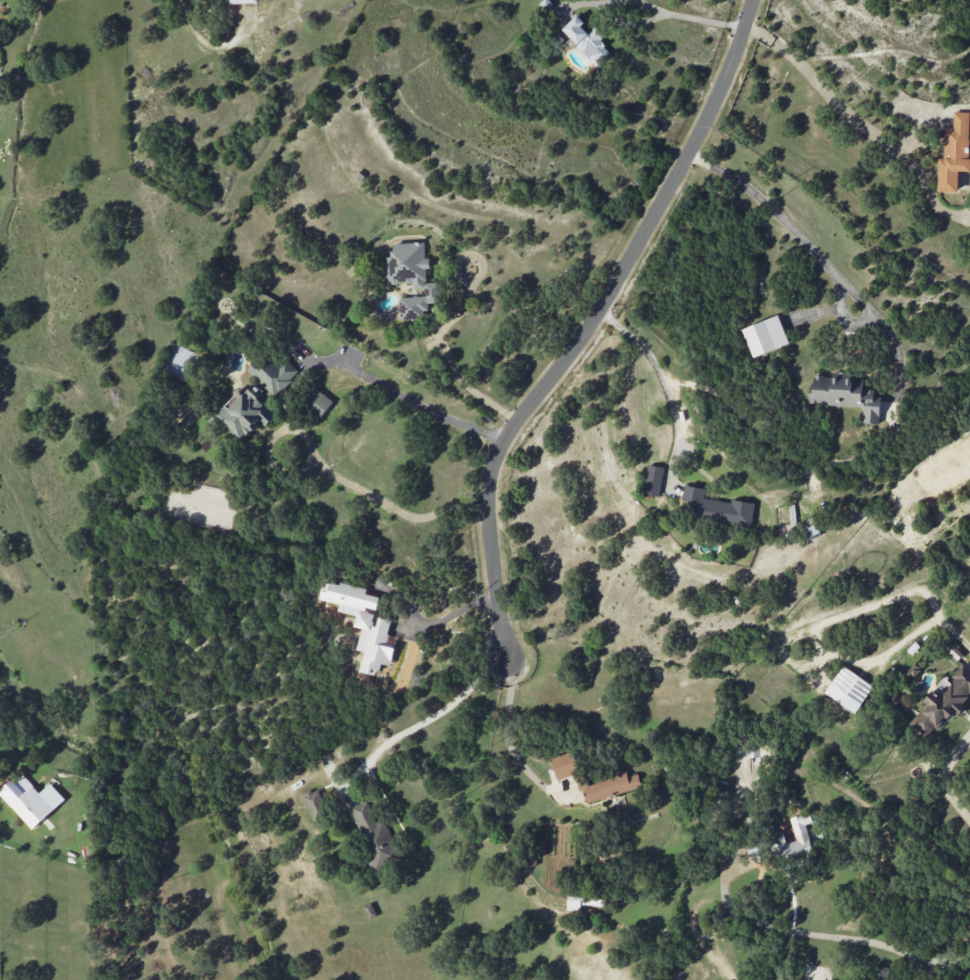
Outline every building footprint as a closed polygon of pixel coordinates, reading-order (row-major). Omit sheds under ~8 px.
[(606,35),(596,25),(590,31),(575,16),(561,30),(597,66),(611,53),(600,41),(606,35)] [(938,191),(958,192),(958,171),(968,171),(969,112),(954,111),(953,127),(944,127),(943,158),(939,158),(938,191)] [(387,284),(413,282),(413,290),(424,289),(425,296),(402,297),(403,319),(427,317),(426,303),(438,303),(437,282),(427,282),(426,269),(430,269),(430,258),(425,258),(424,241),(392,243),(393,257),(386,257),(387,284)] [(743,327),(752,356),(788,344),(779,316),(743,327)] [(184,381),(197,353),(175,343),(163,371),(184,381)] [(215,413),(240,440),(261,421),(266,426),(277,416),(266,404),(300,373),(288,361),(281,367),(271,357),(265,363),(260,357),(246,370),(252,377),(215,413)] [(863,407),(863,422),(879,423),(881,396),(874,396),(874,389),(862,388),(863,379),(848,378),(848,375),(813,373),(811,404),(863,407)] [(321,418),(333,401),(314,387),(302,404),(321,418)] [(661,495),(662,466),(646,465),(645,494),(661,495)] [(754,504),(704,497),(706,488),(684,485),(680,514),(751,525),(754,504)] [(820,531),(812,516),(802,521),(809,536),(820,531)] [(320,599),(340,604),(338,611),(358,615),(355,626),(362,627),(357,650),(364,651),(360,671),(377,675),(380,663),(391,665),(395,644),(386,642),(391,620),(375,616),(379,597),(366,594),(367,589),(325,580),(320,599)] [(912,679),(922,666),(915,660),(905,673),(912,679)] [(923,701),(926,704),(911,722),(928,737),(953,710),(955,712),(969,696),(969,670),(964,664),(948,681),(945,677),(923,701)] [(854,713),(873,686),(842,665),(824,693),(854,713)] [(551,756),(556,778),(579,774),(575,752),(551,756)] [(587,803),(641,787),(638,774),(628,776),(627,771),(582,784),(587,803)] [(54,808),(20,772),(0,792),(0,794),(33,829),(54,808)] [(316,788),(302,795),(314,820),(328,813),(316,788)] [(348,808),(376,871),(390,865),(388,859),(399,854),(384,819),(377,822),(368,800),(348,808)] [(747,842),(751,863),(768,859),(767,855),(778,852),(780,862),(793,859),(812,854),(806,824),(812,823),(810,813),(791,817),(796,841),(786,843),(784,834),(747,842)] [(605,906),(605,892),(568,891),(567,910),(581,910),(581,905),(605,906)]
